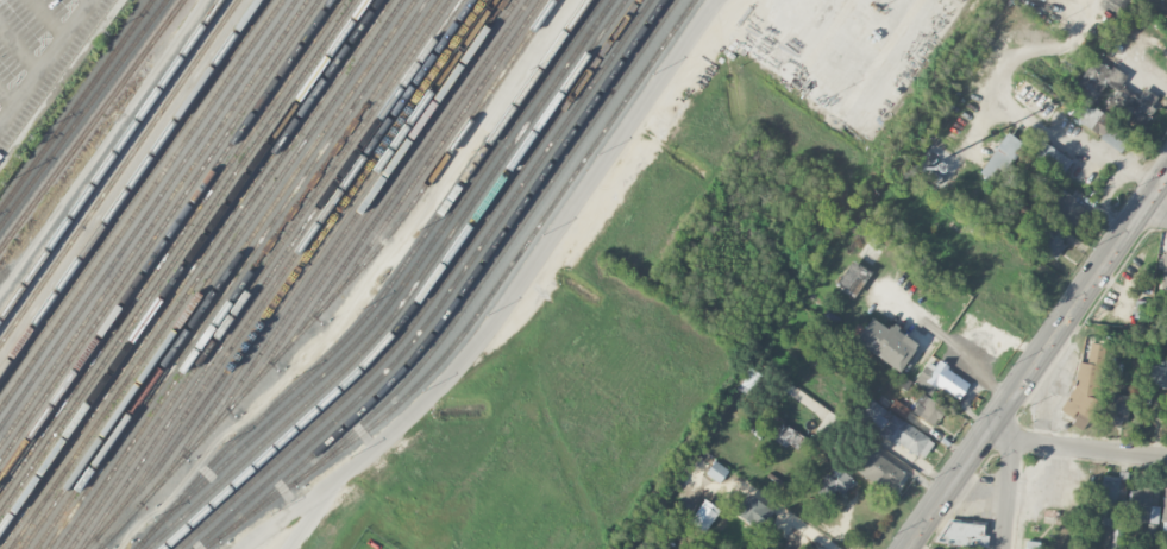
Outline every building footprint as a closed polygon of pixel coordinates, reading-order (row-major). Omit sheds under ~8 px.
[(1076,124),(1084,127),(1120,152),(1128,140),(1130,134),(1090,105),(1106,83),(1116,90),(1106,103),(1103,112),(1124,126),(1127,121),(1142,126),(1149,116),(1156,96),(1144,87),(1137,97),(1121,85),(1125,75),(1115,68),(1102,64),(1093,58),(1071,89),(1081,97),(1087,99),(1085,107),(1079,114),(1076,124)] [(1024,144),(1007,132),(979,172),(997,185),(1024,144)] [(1061,175),(1071,160),(1037,138),(1027,153),(1061,175)] [(1086,209),(1056,189),(1044,208),(1074,228),(1086,209)] [(1162,250),(1157,288),(1166,290),(1166,251),(1162,250)] [(837,286),(857,294),(867,269),(848,261),(837,286)] [(888,328),(870,317),(854,342),(899,371),(917,342),(890,325),(888,328)] [(1074,361),(1067,414),(1072,415),(1071,426),(1087,428),(1092,394),(1096,395),(1103,344),(1089,342),(1087,363),(1074,361)] [(969,383),(937,361),(933,367),(926,362),(914,380),(923,387),(928,380),(957,400),(969,383)] [(1148,365),(1147,386),(1166,387),(1166,366),(1148,365)] [(1128,395),(1107,394),(1106,419),(1128,420),(1128,395)] [(934,425),(944,408),(920,395),(910,412),(934,425)] [(922,460),(934,442),(868,398),(856,416),(922,460)] [(794,447),(801,433),(781,424),(774,437),(794,447)] [(890,493),(905,472),(868,447),(853,468),(890,493)] [(705,473),(719,482),(728,470),(714,460),(705,473)] [(857,481),(841,471),(835,479),(826,473),(814,490),(828,500),(835,489),(846,496),(857,481)] [(1150,488),(1129,487),(1127,521),(1148,522),(1150,488)] [(735,515),(760,529),(771,508),(746,494),(735,515)] [(705,532),(719,510),(704,499),(689,521),(705,532)] [(1148,522),(1156,523),(1158,507),(1150,506),(1148,522)] [(985,544),(986,522),(942,522),(942,544),(985,544)] [(1025,540),(1024,548),(1038,548),(1039,542),(1025,540)]
